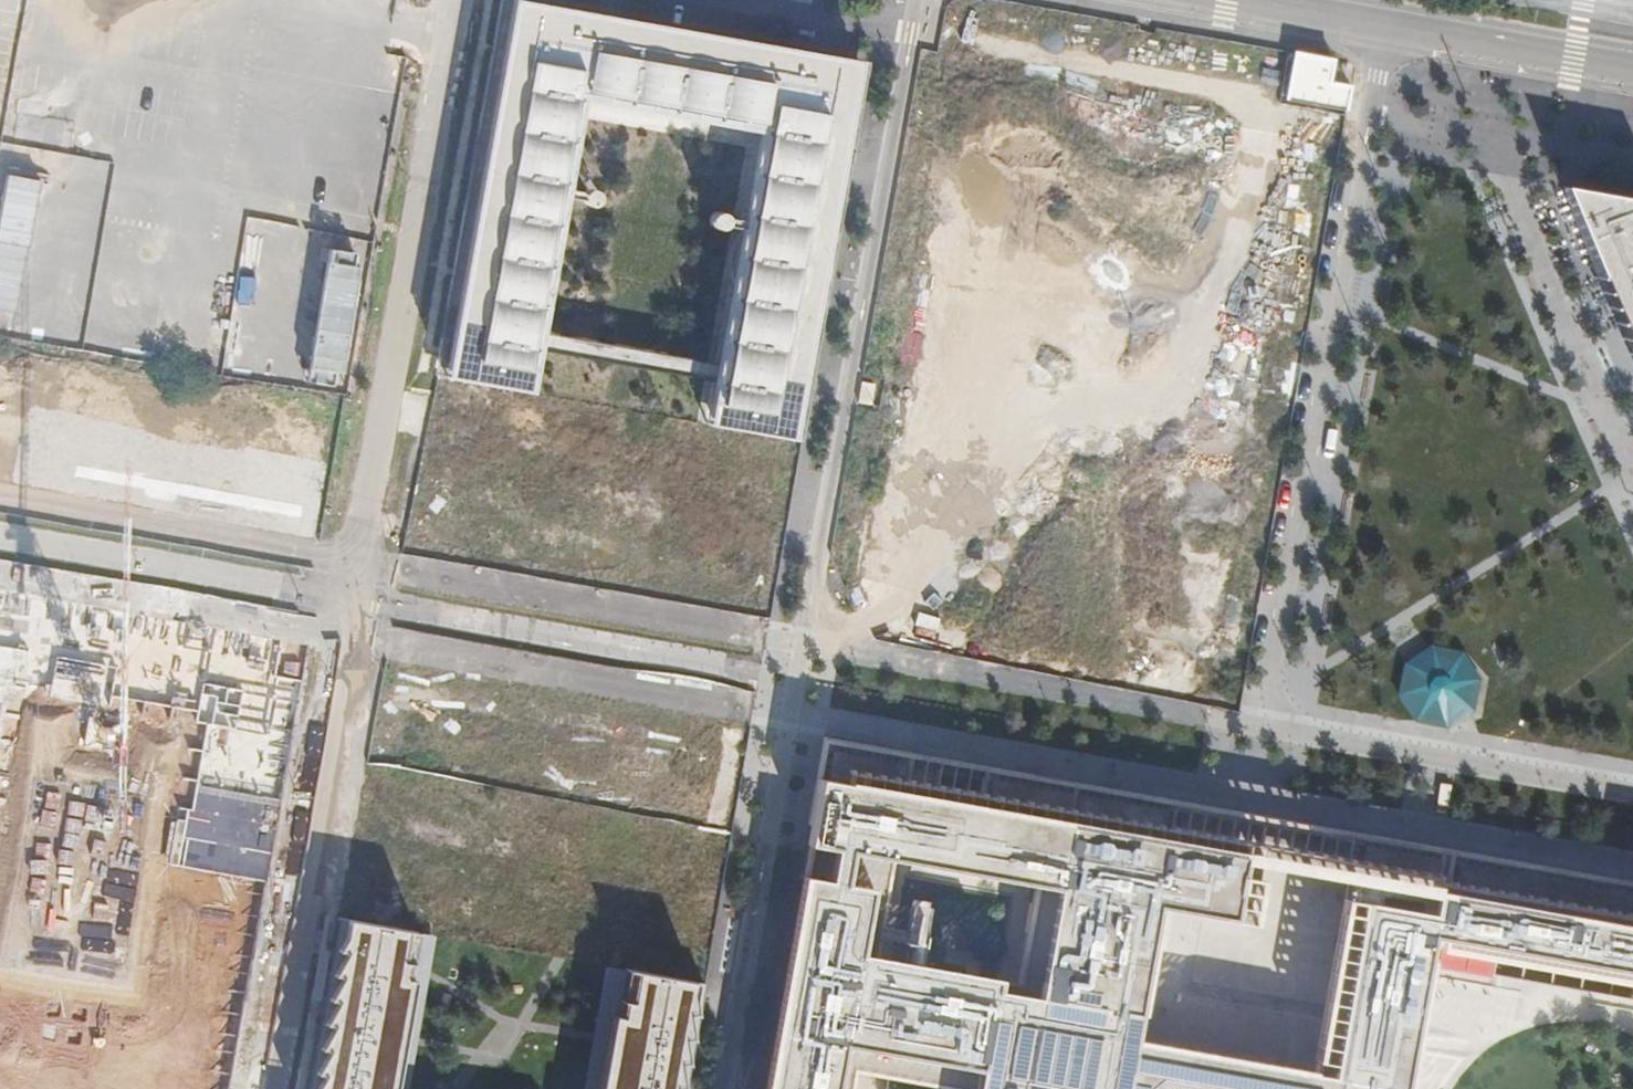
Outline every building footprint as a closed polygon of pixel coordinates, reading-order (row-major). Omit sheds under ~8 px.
[(518,0),(502,0),(434,375),(531,393),(538,349),(542,329),(583,101),(758,132),(717,360),(714,379),(706,424),(801,441),(869,62),(518,0)] [(1558,184),(1632,352),(1632,198),(1558,184)] [(10,303),(5,338),(169,362),(175,327),(10,303)] [(542,329),(538,349),(714,379),(717,360),(542,329)] [(6,744),(21,665),(218,703),(183,867),(272,876),(319,633),(0,571),(0,742),(6,744)] [(1428,646),(1404,664),(1399,694),(1416,720),(1448,726),(1474,711),(1483,679),(1463,651),(1428,646)] [(1184,828),(1174,827),(1178,800),(1017,771),(1016,773),(984,767),(982,783),(910,770),(913,752),(824,737),(805,843),(808,844),(764,1088),(852,1088),(860,1048),(976,1069),(973,1088),(1401,1088),(1405,1067),(1409,1043),(1419,989),(1428,938),(1439,940),(1438,951),(1632,986),(1632,881),(1453,849),(1352,831),(1348,858),(1327,972),(1316,1032),(1313,1050),(1308,1077),(1297,1075),(1134,1044),(1158,908),(1169,910),(1232,921),(1243,863),(1247,840),(1184,828)] [(985,765),(913,752),(910,770),(982,783),(984,767),(985,765)] [(1279,818),(1178,800),(1174,827),(1184,828),(1247,840),(1243,863),(1259,866),(1263,842),(1337,856),(1348,858),(1352,831),(1341,829),(1279,818)] [(337,917),(306,1088),(394,1088),(413,979),(405,978),(406,961),(402,959),(407,930),(337,917)] [(705,983),(637,971),(631,1001),(625,1000),(622,1016),(613,1015),(599,1088),(686,1088),(705,983)]
